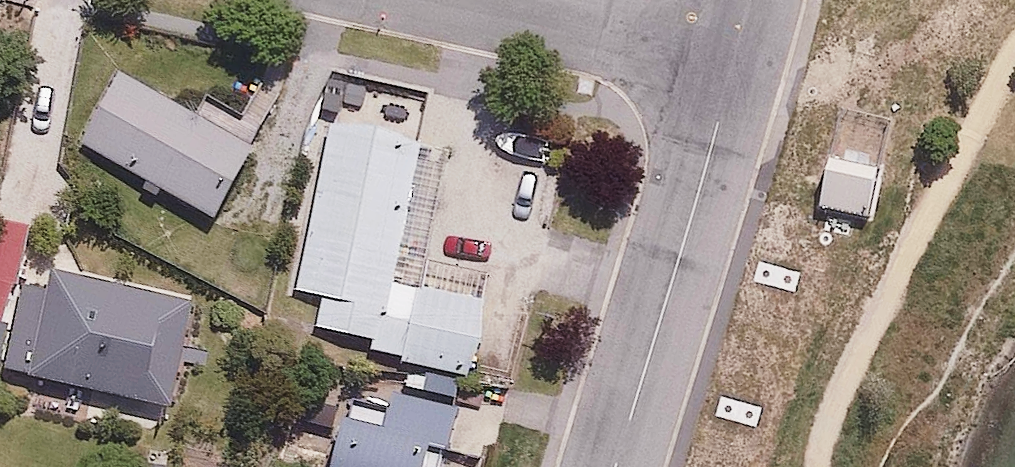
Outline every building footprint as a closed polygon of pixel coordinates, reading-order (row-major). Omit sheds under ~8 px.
[(210,215),(260,129),(215,102),(205,121),(125,75),(86,142),(210,215)] [(364,355),(471,377),(488,295),(390,275),(417,141),(328,123),(294,290),(321,296),(315,324),(368,335),(364,355)] [(881,161),(831,152),(821,207),(872,215),(881,161)] [(49,266),(45,288),(17,282),(0,358),(0,367),(175,405),(198,298),(49,266)] [(457,407),(344,381),(324,466),(444,466),(457,407)] [(0,459),(0,466),(12,466),(14,462),(0,459)]
